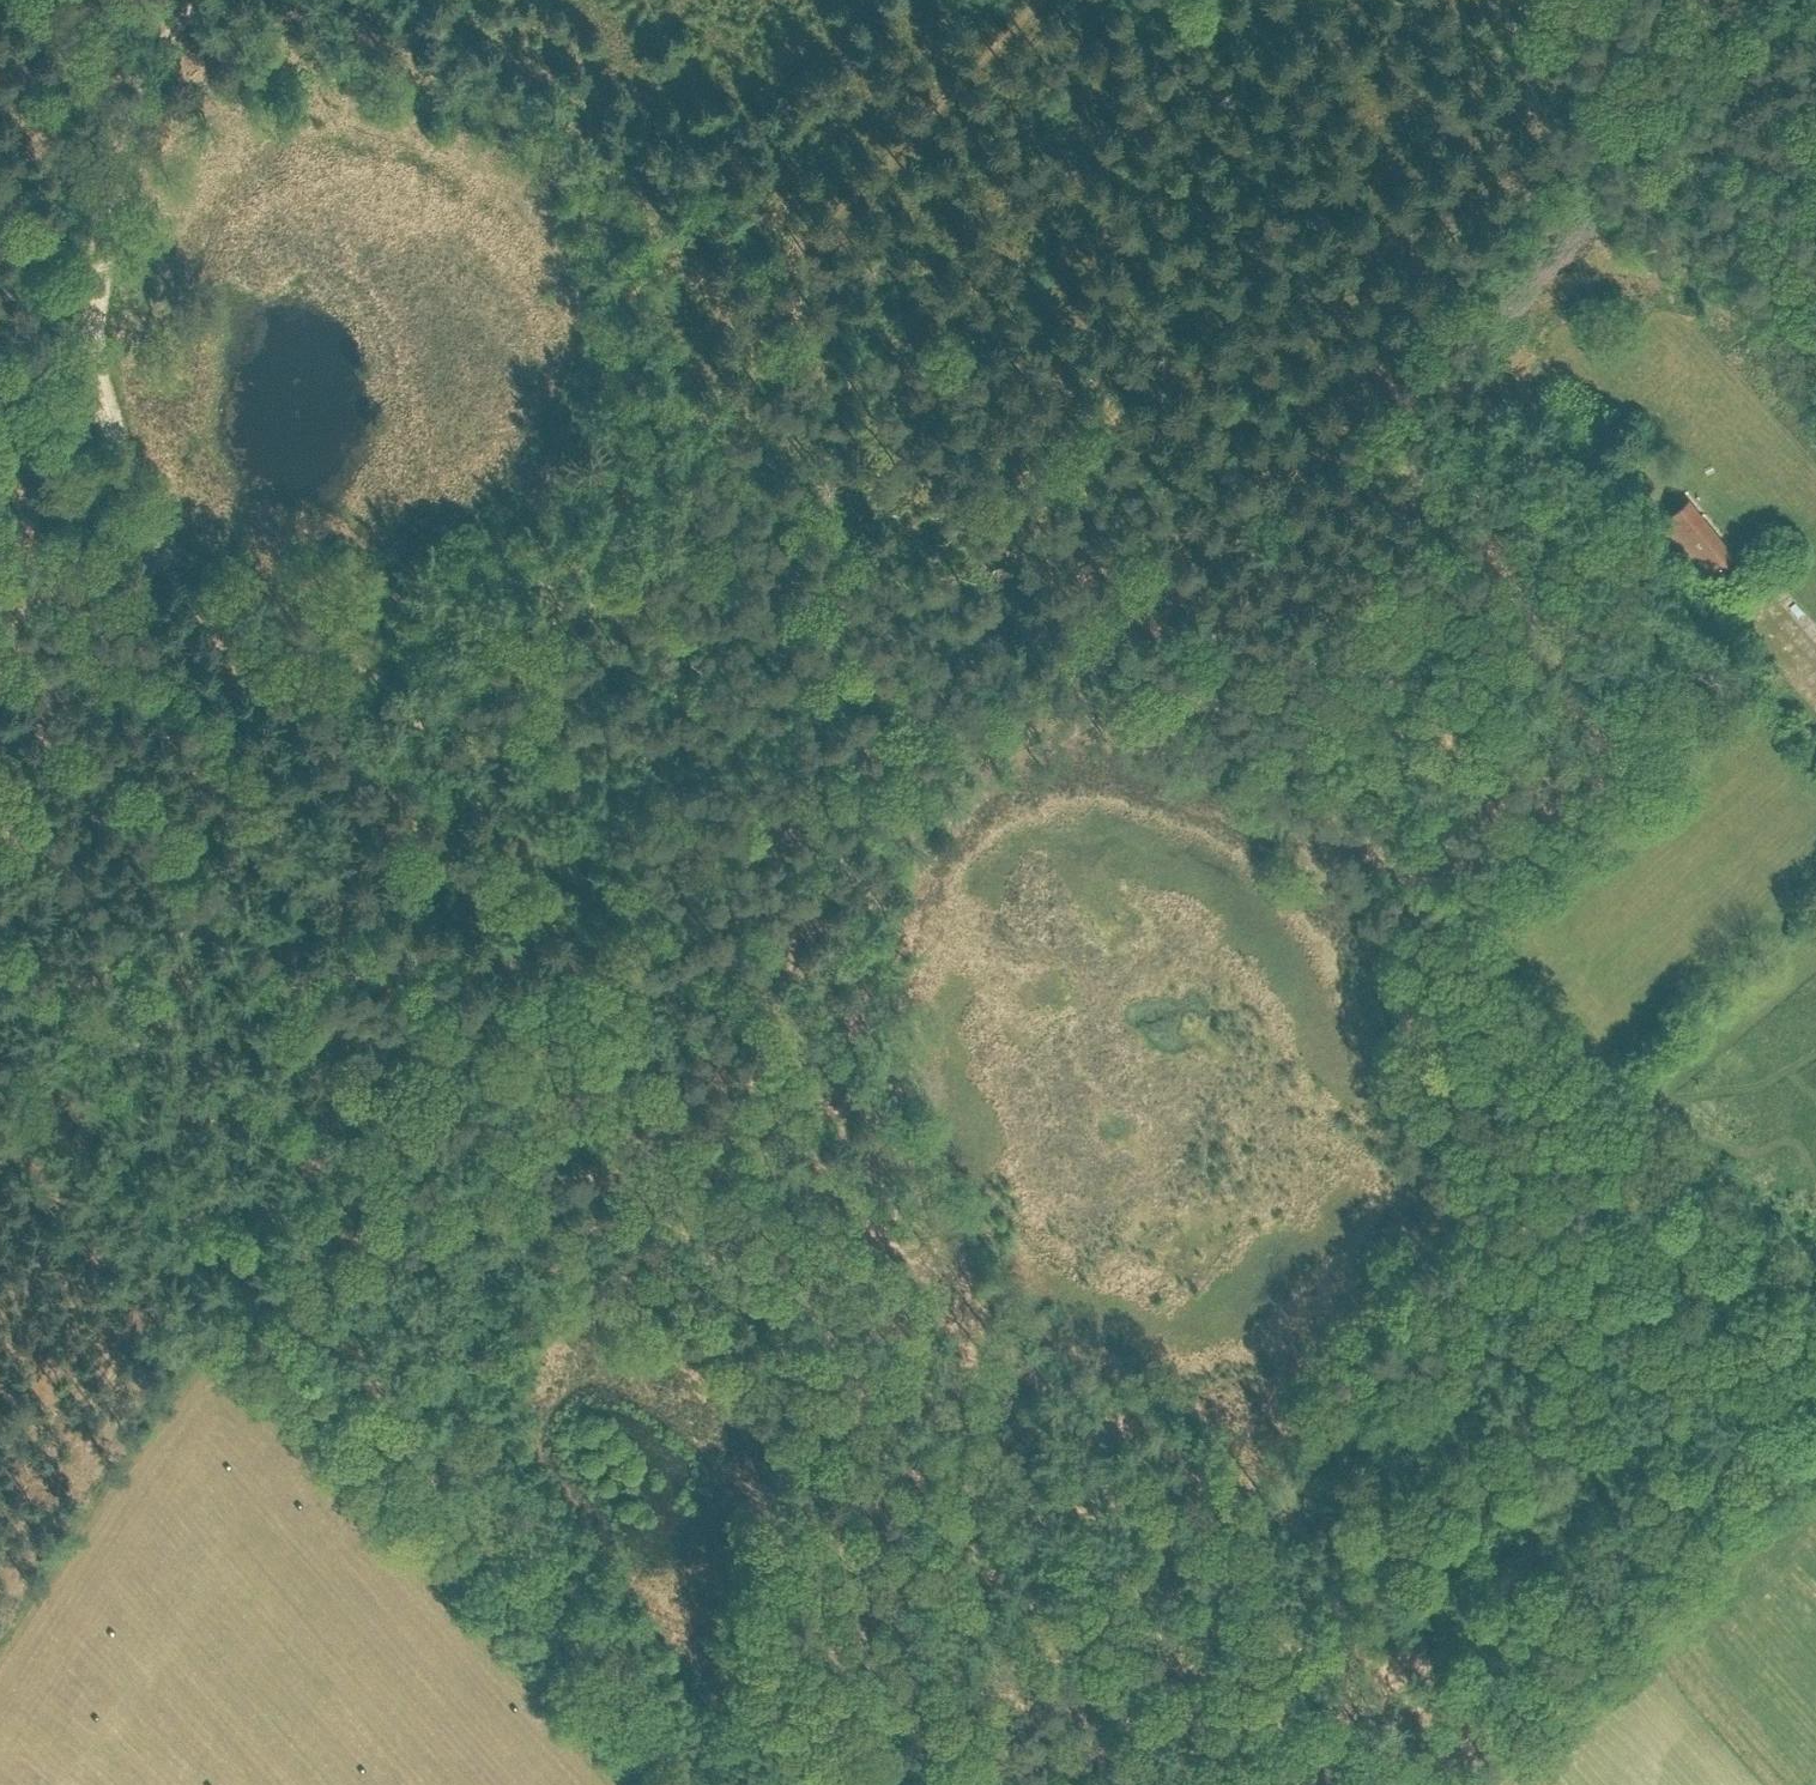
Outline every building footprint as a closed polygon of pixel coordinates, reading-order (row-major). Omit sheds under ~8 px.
[(1657,526),(1671,545),(1677,540),(1706,577),(1730,558),(1686,502),(1657,526)]
